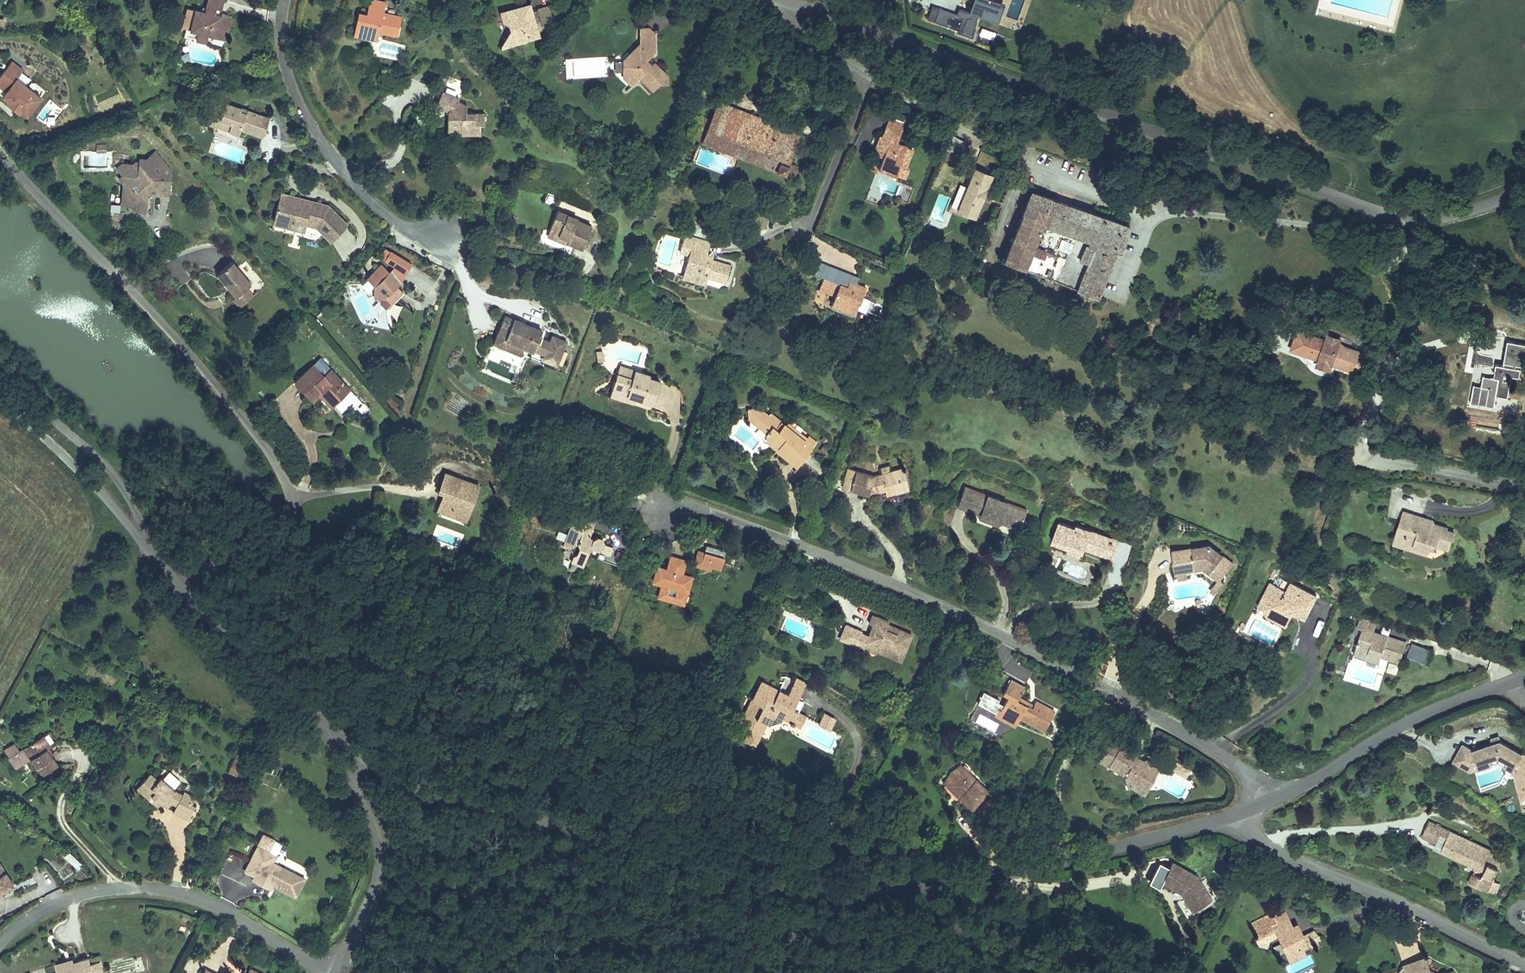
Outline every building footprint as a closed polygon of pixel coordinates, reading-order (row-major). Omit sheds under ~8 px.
[(353,32),(382,38),(384,30),(402,34),(406,13),(388,9),(390,0),(371,0),(371,1),(374,5),(373,9),(359,6),(353,32)] [(988,0),(970,0),(970,1),(967,0),(960,19),(964,20),(962,26),(948,22),(930,16),(926,30),(963,42),(968,28),(969,22),(980,26),(986,6),(988,0)] [(530,3),(499,13),(502,22),(503,22),(507,24),(509,27),(510,30),(510,34),(507,36),(510,45),(541,35),(530,3)] [(215,47),(220,26),(210,22),(209,25),(202,24),(203,17),(209,19),(212,7),(198,4),(194,18),(180,15),(174,36),(185,39),(184,45),(199,49),(201,44),(215,47)] [(547,5),(538,8),(543,22),(552,19),(547,5)] [(989,29),(995,9),(986,6),(980,26),(989,29)] [(165,33),(174,36),(180,15),(170,12),(165,33)] [(926,30),(930,16),(923,13),(919,28),(926,30)] [(962,26),(964,20),(960,19),(950,16),(948,22),(962,26)] [(622,39),(608,55),(613,59),(607,66),(608,74),(615,80),(621,74),(637,88),(642,81),(652,81),(650,72),(636,61),(638,58),(633,55),(639,47),(639,39),(638,33),(635,27),(630,24),(621,24),(622,39)] [(12,78),(19,70),(6,59),(0,67),(0,90),(1,91),(0,93),(0,99),(3,102),(1,104),(14,115),(16,112),(22,116),(36,99),(12,78)] [(443,114),(446,135),(462,133),(462,136),(480,134),(478,124),(483,123),(482,111),(462,113),(460,107),(453,104),(455,100),(434,94),(429,109),(443,114)] [(264,123),(221,106),(214,124),(227,129),(224,137),(233,141),(236,133),(257,141),(264,123)] [(734,154),(748,120),(719,107),(702,140),(734,154)] [(888,118),(873,153),(886,158),(883,165),(881,171),(893,176),(896,168),(905,172),(914,151),(896,144),(904,125),(888,118)] [(800,141),(748,120),(734,154),(750,161),(752,157),(771,165),(767,174),(785,181),(787,178),(799,183),(804,170),(791,164),(800,141)] [(227,129),(214,124),(210,132),(224,137),(227,129)] [(886,158),(873,153),(870,160),(883,165),(886,158)] [(771,165),(752,157),(750,161),(767,174),(771,165)] [(129,202),(135,198),(141,199),(160,200),(163,176),(147,158),(138,166),(128,165),(127,169),(115,168),(110,172),(117,179),(112,183),(117,187),(115,209),(127,211),(127,216),(139,218),(139,211),(129,202)] [(875,172),(867,168),(863,176),(871,180),(875,172)] [(973,220),(990,174),(973,168),(956,214),(973,220)] [(884,196),(870,188),(864,200),(880,206),(884,196)] [(1128,231),(1031,193),(1003,266),(1092,301),(1112,250),(1119,253),(1128,231)] [(129,202),(139,211),(141,199),(135,198),(129,202)] [(321,210),(276,198),(266,235),(310,246),(317,240),(324,246),(341,230),(321,210)] [(554,217),(545,237),(566,247),(564,250),(579,257),(588,235),(575,230),(575,229),(576,227),(554,217)] [(566,247),(545,237),(542,244),(563,253),(564,250),(566,247)] [(818,249),(836,259),(840,252),(822,242),(818,249)] [(709,251),(682,243),(676,262),(686,265),(682,278),(694,281),(692,289),(705,293),(708,285),(726,290),(731,274),(704,266),(709,251)] [(242,291),(225,269),(208,282),(226,304),(236,295),(242,291)] [(384,277),(376,270),(364,284),(373,291),(372,303),(384,301),(391,307),(401,296),(395,291),(397,288),(397,282),(391,276),(384,277)] [(834,270),(828,284),(842,289),(844,282),(847,276),(834,270)] [(828,284),(817,279),(811,292),(828,299),(825,305),(836,310),(849,315),(853,305),(859,307),(861,302),(858,300),(862,289),(844,282),(842,289),(828,284)] [(244,305),(236,295),(223,307),(231,316),(244,305)] [(849,315),(836,310),(834,315),(847,320),(849,315)] [(511,312),(507,321),(516,326),(512,336),(531,345),(539,349),(540,348),(550,353),(548,359),(561,365),(572,343),(558,336),(556,343),(545,337),(548,330),(511,312)] [(1309,332),(1315,318),(1303,313),(1293,337),(1321,349),(1326,340),(1309,332)] [(1336,313),(1332,320),(1347,327),(1350,320),(1336,313)] [(1330,325),(1315,318),(1309,332),(1326,340),(1321,349),(1336,356),(1336,354),(1355,361),(1364,358),(1370,341),(1351,332),(1348,335),(1344,333),(1347,327),(1332,320),(1330,325)] [(516,326),(507,321),(497,339),(526,354),(531,345),(512,336),(516,326)] [(1462,405),(1490,411),(1493,392),(1501,394),(1504,383),(1512,385),(1515,368),(1524,370),(1524,346),(1503,342),(1499,365),(1490,363),(1487,378),(1478,376),(1475,387),(1466,386),(1462,405)] [(548,359),(550,353),(540,348),(539,349),(535,358),(545,363),(548,359)] [(1336,356),(1321,349),(1318,355),(1333,362),(1336,356)] [(313,366),(286,390),(300,405),(314,393),(329,411),(342,399),(313,366)] [(625,380),(632,377),(610,370),(607,378),(624,383),(625,380)] [(624,383),(607,378),(600,401),(615,406),(618,396),(627,399),(626,402),(644,408),(651,387),(641,383),(640,382),(640,379),(632,377),(625,380),(624,383)] [(329,411),(314,393),(308,399),(323,416),(329,411)] [(618,396),(615,406),(624,409),(626,402),(627,399),(618,396)] [(753,410),(742,410),(744,425),(763,442),(760,446),(770,454),(784,466),(792,457),(801,464),(809,454),(803,448),(806,444),(784,427),(781,430),(753,410)] [(792,457),(784,466),(770,454),(768,458),(791,477),(801,464),(792,457)] [(899,459),(886,462),(888,470),(901,466),(899,459)] [(845,469),(840,489),(864,495),(876,491),(893,486),(894,491),(907,487),(901,466),(888,470),(869,475),(845,469)] [(476,493),(442,480),(435,500),(438,509),(434,517),(443,521),(446,515),(465,523),(476,493)] [(893,486),(876,491),(878,496),(894,491),(893,486)] [(1024,515),(961,487),(954,504),(978,515),(977,519),(997,527),(999,522),(1018,530),(1024,515)] [(978,515),(954,504),(952,509),(974,519),(972,524),(995,534),(998,529),(1014,537),(1018,530),(999,522),(997,527),(977,519),(978,515)] [(1417,522),(1397,514),(1392,527),(1401,531),(1395,543),(1410,550),(1408,555),(1417,559),(1420,552),(1425,549),(1437,554),(1444,537),(1428,530),(1422,534),(1414,531),(1417,522)] [(465,523),(446,515),(443,521),(462,529),(465,523)] [(569,526),(560,551),(563,552),(565,554),(568,558),(569,560),(568,564),(566,568),(579,574),(586,558),(589,557),(590,556),(593,557),(595,558),(596,560),(597,562),(595,566),(614,574),(619,558),(598,549),(595,544),(585,546),(583,543),(588,527),(575,522),(569,526)] [(1426,524),(1417,522),(1414,531),(1422,534),(1428,530),(1426,524)] [(1401,531),(1392,527),(1384,545),(1408,555),(1410,550),(1395,543),(1401,531)] [(1120,545),(1077,531),(1077,534),(1060,528),(1053,550),(1068,555),(1067,558),(1078,562),(1081,552),(1089,555),(1114,563),(1120,545)] [(1120,545),(1114,563),(1126,567),(1131,549),(1120,545)] [(699,547),(695,563),(721,570),(725,554),(699,547)] [(1207,548),(1170,553),(1172,572),(1184,570),(1184,574),(1202,571),(1213,579),(1217,571),(1224,574),(1226,575),(1232,563),(1207,548)] [(1081,552),(1078,562),(1086,565),(1089,555),(1081,552)] [(670,564),(665,577),(679,582),(683,569),(670,564)] [(1184,570),(1172,572),(1174,583),(1186,581),(1184,574),(1184,570)] [(1219,584),(1224,574),(1217,571),(1213,579),(1216,581),(1211,591),(1218,595),(1222,585),(1219,584)] [(665,577),(656,574),(650,592),(663,596),(659,607),(672,612),(678,597),(687,601),(692,587),(679,582),(665,577)] [(1286,596),(1270,588),(1261,607),(1272,613),(1275,626),(1288,633),(1295,617),(1305,622),(1316,601),(1290,588),(1286,596)] [(678,597),(672,612),(682,616),(687,601),(678,597)] [(1272,613),(1261,607),(1257,617),(1275,626),(1272,613)] [(872,624),(877,626),(873,636),(871,642),(884,647),(882,651),(906,660),(915,634),(902,629),(900,635),(888,631),(891,625),(892,622),(875,616),(872,624)] [(1374,634),(1378,626),(1360,619),(1356,630),(1361,632),(1352,653),(1366,659),(1369,653),(1380,657),(1400,665),(1406,646),(1374,634)] [(900,635),(902,629),(891,625),(888,631),(900,635)] [(861,647),(866,633),(849,627),(844,641),(861,647)] [(873,636),(866,633),(861,647),(868,649),(871,642),(873,636)] [(884,647),(871,642),(868,649),(881,654),(882,651),(884,647)] [(1412,642),(1406,656),(1427,664),(1433,651),(1412,642)] [(1380,657),(1369,653),(1366,659),(1366,661),(1377,666),(1380,657)] [(1008,718),(1015,722),(1017,716),(1042,729),(1051,710),(1031,700),(1030,703),(1016,696),(1022,685),(1007,677),(1000,692),(1006,695),(1001,705),(995,702),(996,699),(981,691),(975,702),(986,708),(995,708),(995,707),(1006,713),(1008,718)] [(759,687),(739,728),(743,731),(739,738),(745,741),(743,745),(743,748),(746,749),(749,751),(752,751),(754,750),(762,733),(765,734),(767,734),(782,729),(784,725),(792,729),(796,731),(799,730),(801,729),(802,727),(801,725),(803,722),(789,716),(801,691),(783,682),(776,696),(759,687)] [(1006,713),(995,707),(995,708),(991,715),(1013,726),(1015,722),(1008,718),(1006,713)] [(825,712),(819,724),(831,730),(837,718),(825,712)] [(45,723),(40,726),(47,735),(51,732),(45,723)] [(25,737),(44,764),(59,752),(47,735),(40,726),(25,737)] [(1126,779),(1129,787),(1153,781),(1147,761),(1142,764),(1137,760),(1139,756),(1107,740),(1095,764),(1126,779)] [(1452,767),(1465,774),(1473,771),(1471,767),(1485,763),(1485,761),(1495,758),(1501,762),(1502,760),(1517,769),(1517,773),(1509,775),(1516,803),(1524,800),(1524,765),(1524,763),(1494,744),(1467,752),(1461,749),(1452,767)] [(1446,763),(1452,767),(1461,749),(1455,746),(1446,763)] [(1153,781),(1129,787),(1130,790),(1148,798),(1162,767),(1148,760),(1147,761),(1153,781)] [(1498,768),(1509,775),(1517,773),(1517,769),(1502,760),(1501,762),(1498,768)] [(154,765),(142,779),(151,790),(155,787),(159,791),(156,794),(161,798),(168,793),(179,798),(177,806),(192,812),(199,797),(196,795),(183,790),(186,785),(178,781),(165,768),(160,771),(154,765)] [(1294,770),(1304,774),(1307,770),(1297,765),(1294,770)] [(1208,774),(1193,767),(1189,774),(1205,782),(1208,774)] [(949,776),(945,786),(960,799),(957,803),(971,815),(989,797),(961,772),(949,776)] [(187,782),(186,785),(183,790),(196,795),(199,788),(187,782)] [(960,799),(945,786),(944,790),(957,803),(960,799)] [(1494,860),(1425,828),(1419,843),(1432,849),(1436,841),(1444,845),(1443,848),(1453,852),(1448,862),(1485,879),(1481,886),(1474,883),(1470,891),(1490,900),(1500,878),(1488,872),(1491,865),(1494,860)] [(307,873),(275,855),(279,847),(262,838),(249,862),(259,868),(258,871),(276,881),(278,878),(298,889),(307,873)] [(1453,852),(1443,848),(1438,857),(1448,862),(1453,852)] [(0,849),(0,888),(17,878),(0,849)] [(233,855),(228,865),(237,870),(242,859),(233,855)] [(1488,872),(1500,878),(1503,871),(1491,865),(1488,872)] [(1194,888),(1164,874),(1156,893),(1175,903),(1186,922),(1206,908),(1194,888)] [(1285,921),(1276,925),(1279,932),(1288,928),(1285,921)] [(1277,944),(1287,963),(1301,956),(1307,953),(1303,945),(1297,932),(1292,935),(1288,928),(1279,932),(1276,925),(1274,922),(1254,931),(1259,942),(1256,943),(1260,952),(1264,953),(1267,952),(1268,948),(1277,944)] [(1312,941),(1303,945),(1307,953),(1315,950),(1316,944),(1312,941)] [(98,970),(92,949),(78,954),(60,959),(64,972),(88,972),(98,970)] [(59,954),(60,959),(78,954),(76,950),(59,954)] [(1419,962),(1423,972),(1432,972),(1431,972),(1426,960),(1419,962)] [(1402,969),(1404,972),(1423,972),(1419,962),(1402,969)] [(268,970),(253,963),(247,972),(266,972),(268,970)] [(226,967),(224,972),(209,964),(204,972),(238,972),(226,967)]
